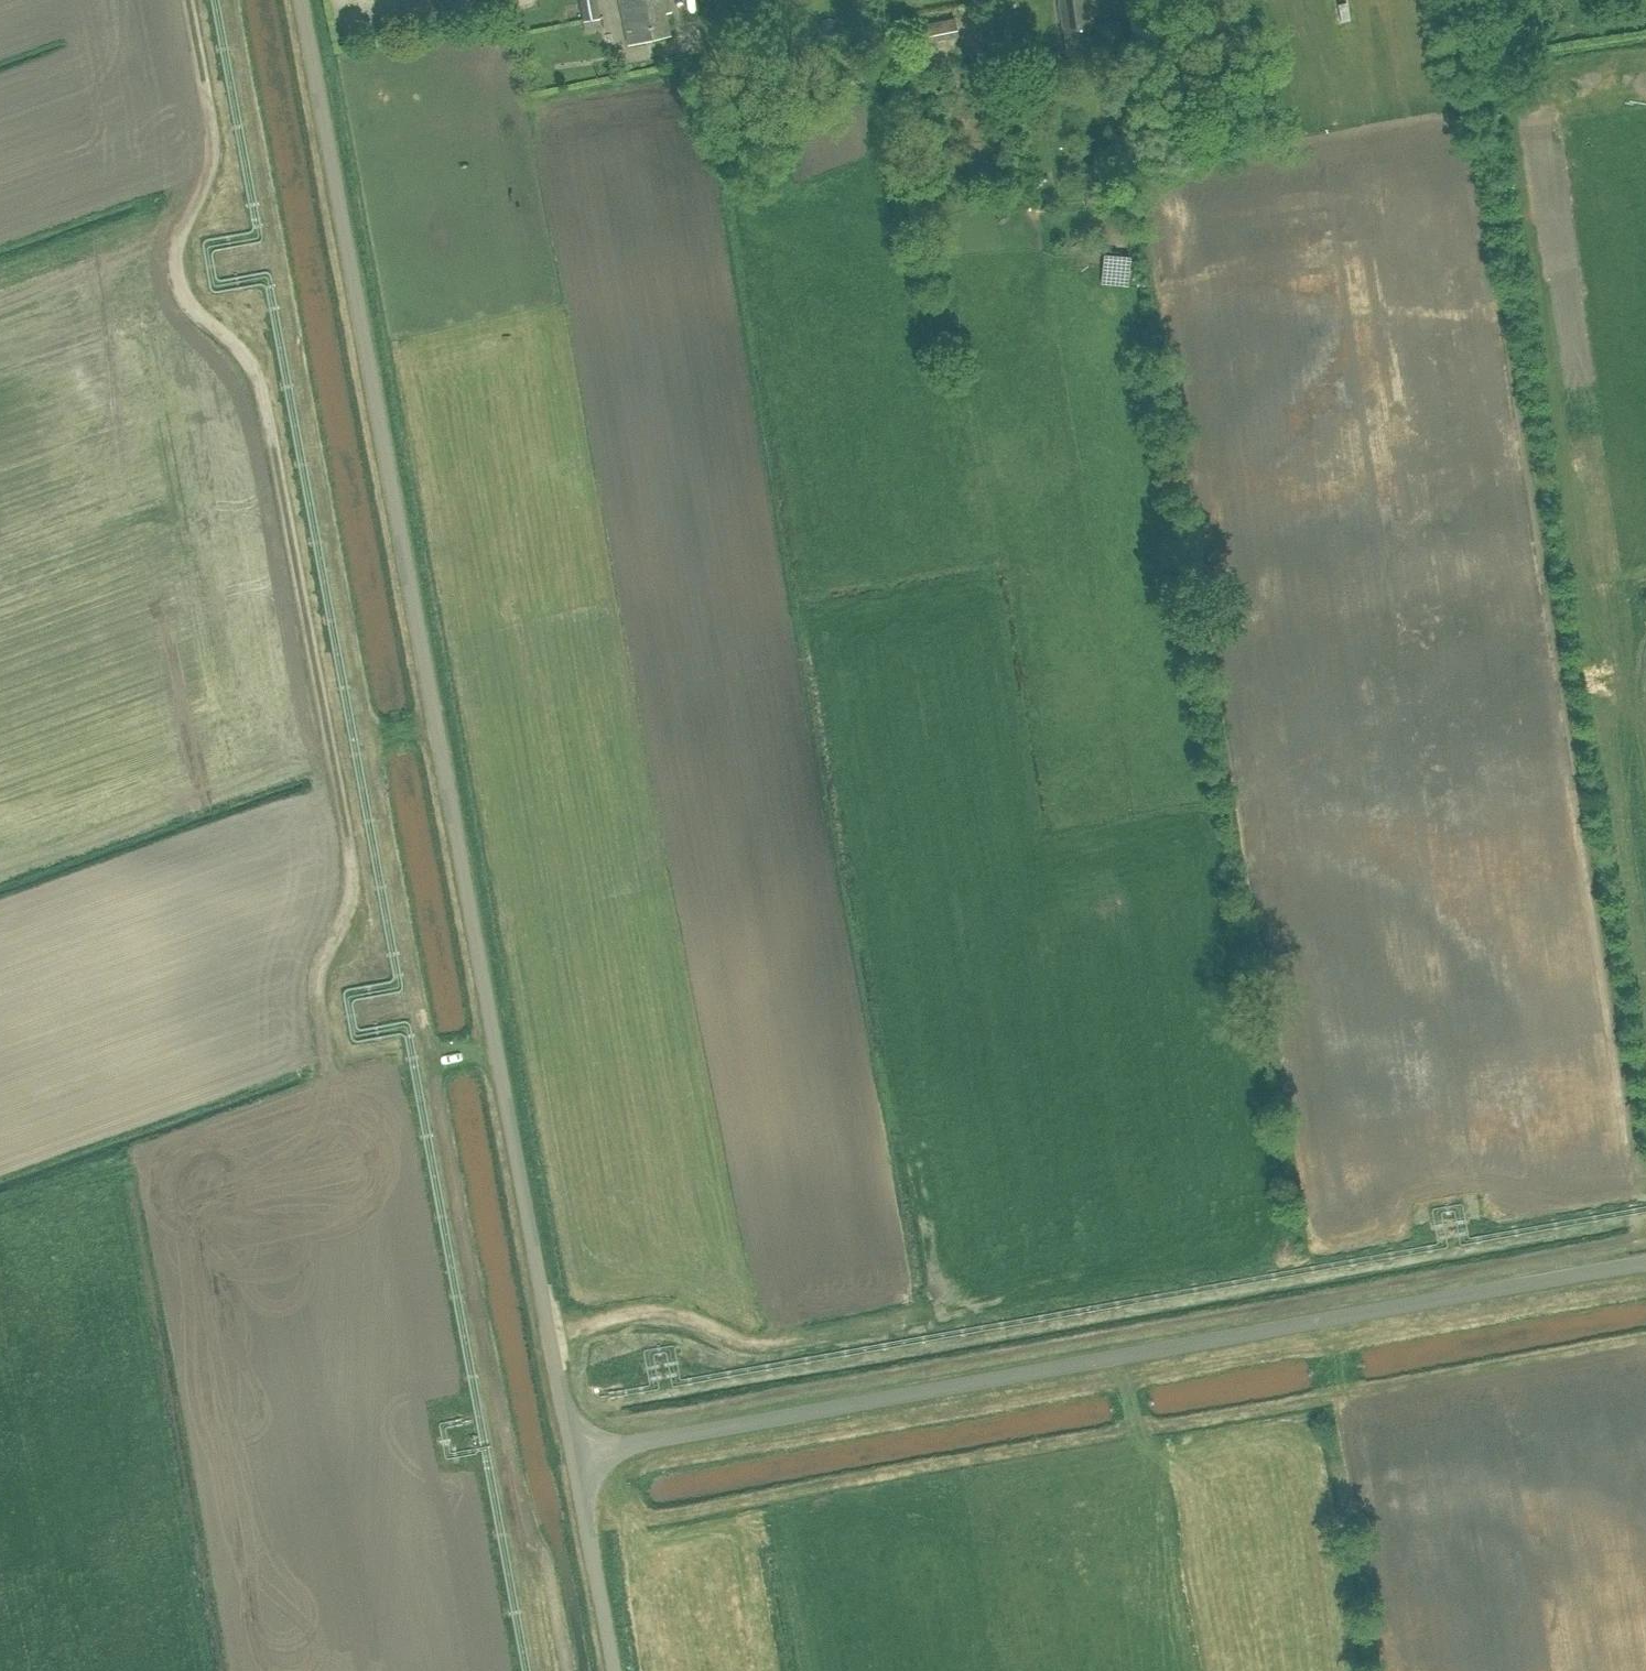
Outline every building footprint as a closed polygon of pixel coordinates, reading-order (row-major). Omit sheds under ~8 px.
[(601,19),(596,0),(576,0),(581,23),(601,19)] [(670,36),(665,14),(671,13),(668,0),(618,0),(628,46),(670,36)] [(1090,28),(1087,0),(1059,0),(1063,32),(1090,28)] [(919,44),(958,36),(954,17),(915,25),(919,44)] [(1522,228),(1535,226),(1532,210),(1519,212),(1522,228)]
